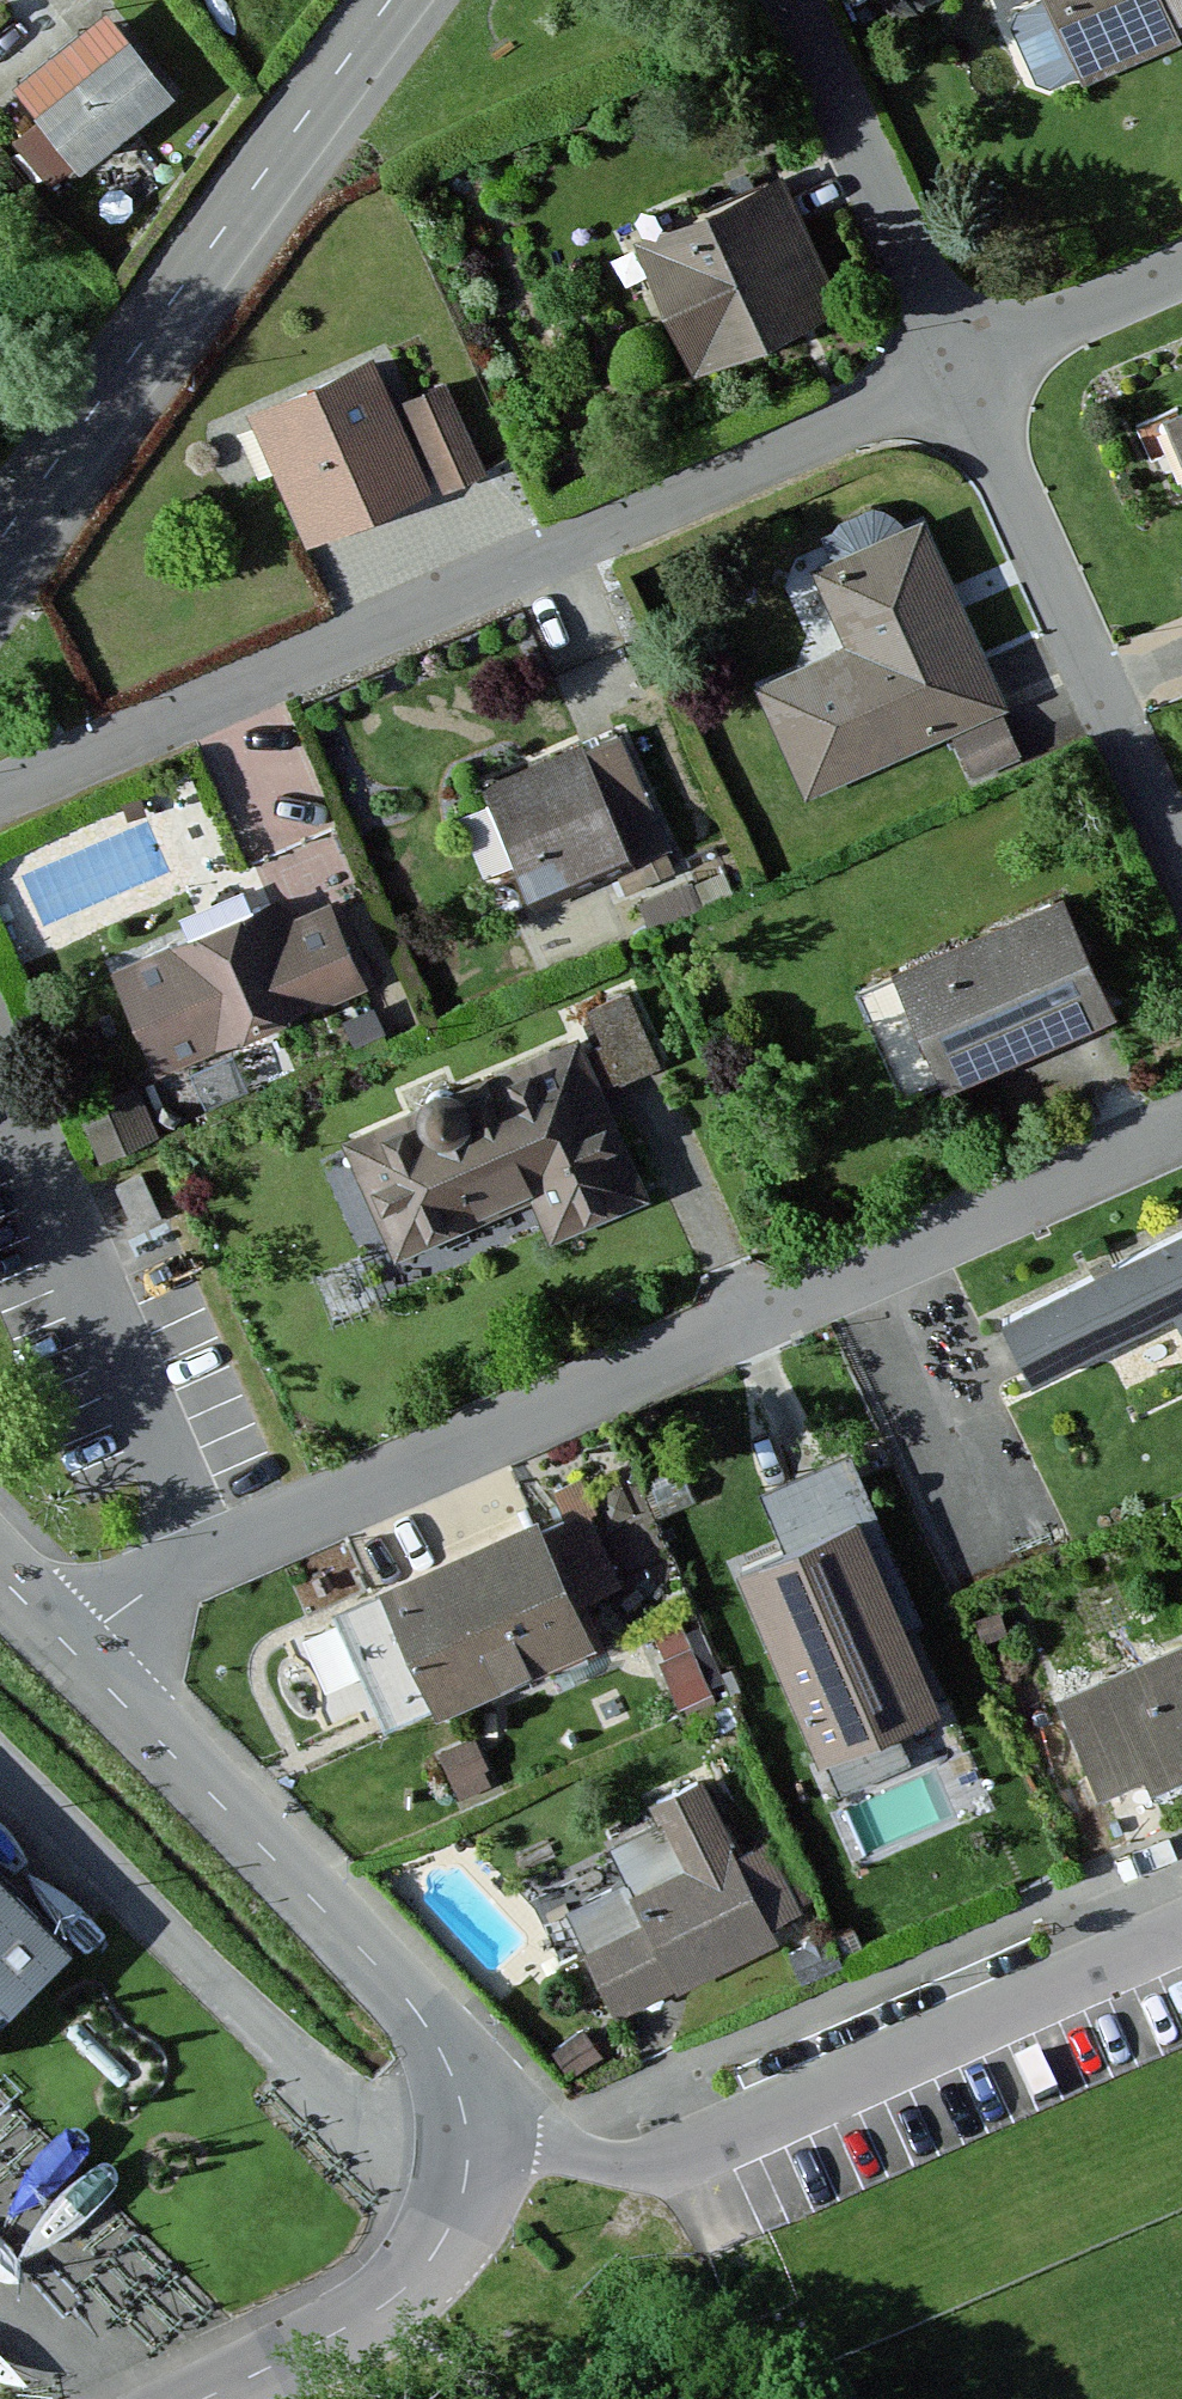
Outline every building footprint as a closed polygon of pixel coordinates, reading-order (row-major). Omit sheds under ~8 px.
[(1080,76),(1174,36),(1169,26),(1158,0),(1047,0),(1080,76)] [(1169,26),(1181,21),(1181,0),(1158,0),(1169,26)] [(171,98),(108,20),(18,93),(80,170),(171,98)] [(782,185),(638,247),(695,380),(840,319),(782,185)] [(376,369),(258,419),(311,544),(430,493),(393,408),(376,369)] [(446,385),(393,408),(430,493),(483,469),(446,385)] [(1167,424),(1181,460),(1181,418),(1167,424)] [(926,527),(814,575),(848,653),(757,692),(802,798),(952,734),(999,713),(1005,711),(926,527)] [(999,713),(952,734),(970,776),(1018,755),(999,713)] [(580,753),(484,791),(528,902),(624,864),(580,753)] [(277,912),(115,977),(155,1078),(364,994),(328,907),(283,925),(277,912)] [(1063,908),(898,977),(946,1092),(1111,1022),(1063,908)] [(627,998),(592,1011),(620,1082),(655,1068),(627,998)] [(577,1047),(350,1146),(397,1256),(533,1197),(551,1238),(643,1198),(577,1047)] [(85,1128),(99,1158),(155,1135),(141,1104),(85,1128)] [(159,1220),(140,1174),(113,1185),(132,1231),(159,1220)] [(1003,1318),(1035,1384),(1177,1316),(1181,1327),(1181,1233),(1003,1318)] [(564,1519),(383,1594),(434,1716),(592,1650),(572,1604),(622,1584),(580,1483),(553,1494),(564,1519)] [(855,1530),(741,1576),(819,1765),(932,1719),(855,1530)] [(1006,1635),(1000,1614),(976,1621),(982,1642),(1006,1635)] [(681,1626),(657,1636),(667,1661),(660,1664),(678,1709),(709,1696),(681,1626)] [(1061,1704),(1102,1799),(1143,1781),(1148,1794),(1181,1780),(1181,1653),(1061,1704)] [(471,1742),(440,1755),(457,1798),(489,1784),(471,1742)] [(699,1782),(653,1804),(663,1824),(611,1849),(630,1889),(569,1918),(616,2016),(775,1942),(769,1930),(801,1915),(768,1844),(736,1859),(699,1782)] [(0,1878),(0,2035),(76,1953),(0,1878)] [(584,2036),(554,2054),(570,2078),(600,2060),(584,2036)]
